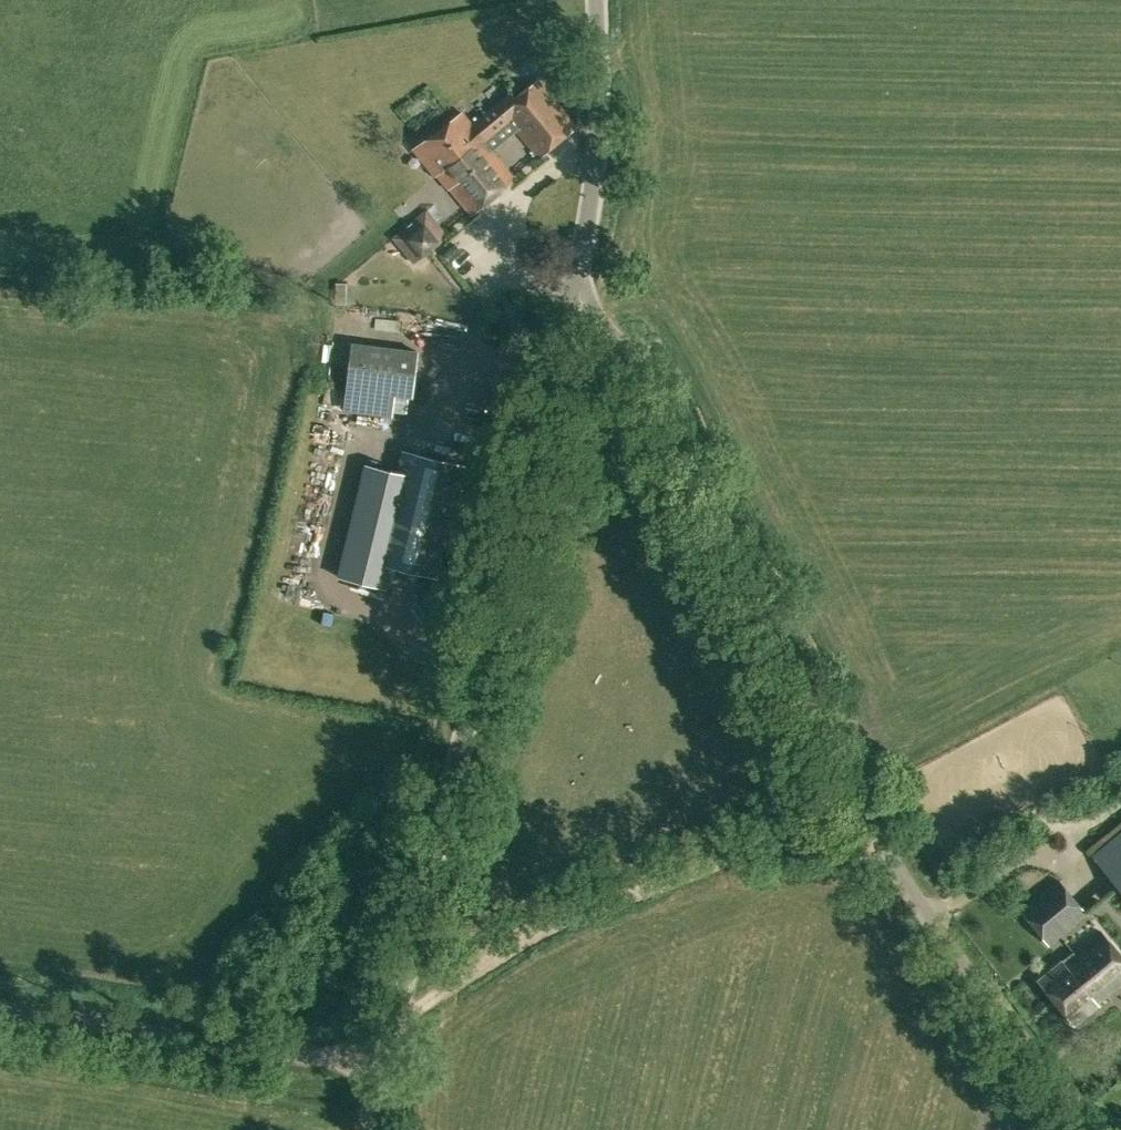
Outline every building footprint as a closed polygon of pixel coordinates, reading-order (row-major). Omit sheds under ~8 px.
[(509,122),(539,158),(577,126),(539,79),(518,96),(500,111),(509,122)] [(500,111),(518,96),(512,90),(482,115),(479,111),(468,120),(461,111),(414,150),(436,176),(437,176),(442,182),(485,146),(484,143),(486,141),(509,122),(500,111)] [(442,182),(469,214),(513,178),(485,146),(442,182)] [(392,237),(415,263),(449,234),(426,207),(411,220),(412,221),(408,224),(392,237)] [(346,282),(335,282),(336,303),(347,303),(346,282)] [(366,312),(364,321),(384,327),(387,317),(366,312)] [(417,351),(350,343),(345,387),(411,396),(417,351)] [(338,576),(385,587),(390,565),(436,577),(464,465),(403,450),(398,471),(366,463),(349,529),(338,576)] [(1120,890),(1120,833),(1093,856),(1120,890)] [(1021,910),(1048,944),(1086,913),(1058,879),(1021,910)] [(1074,1024),(1098,1004),(1097,1003),(1120,983),(1120,955),(1099,929),(1038,979),(1074,1024)]
